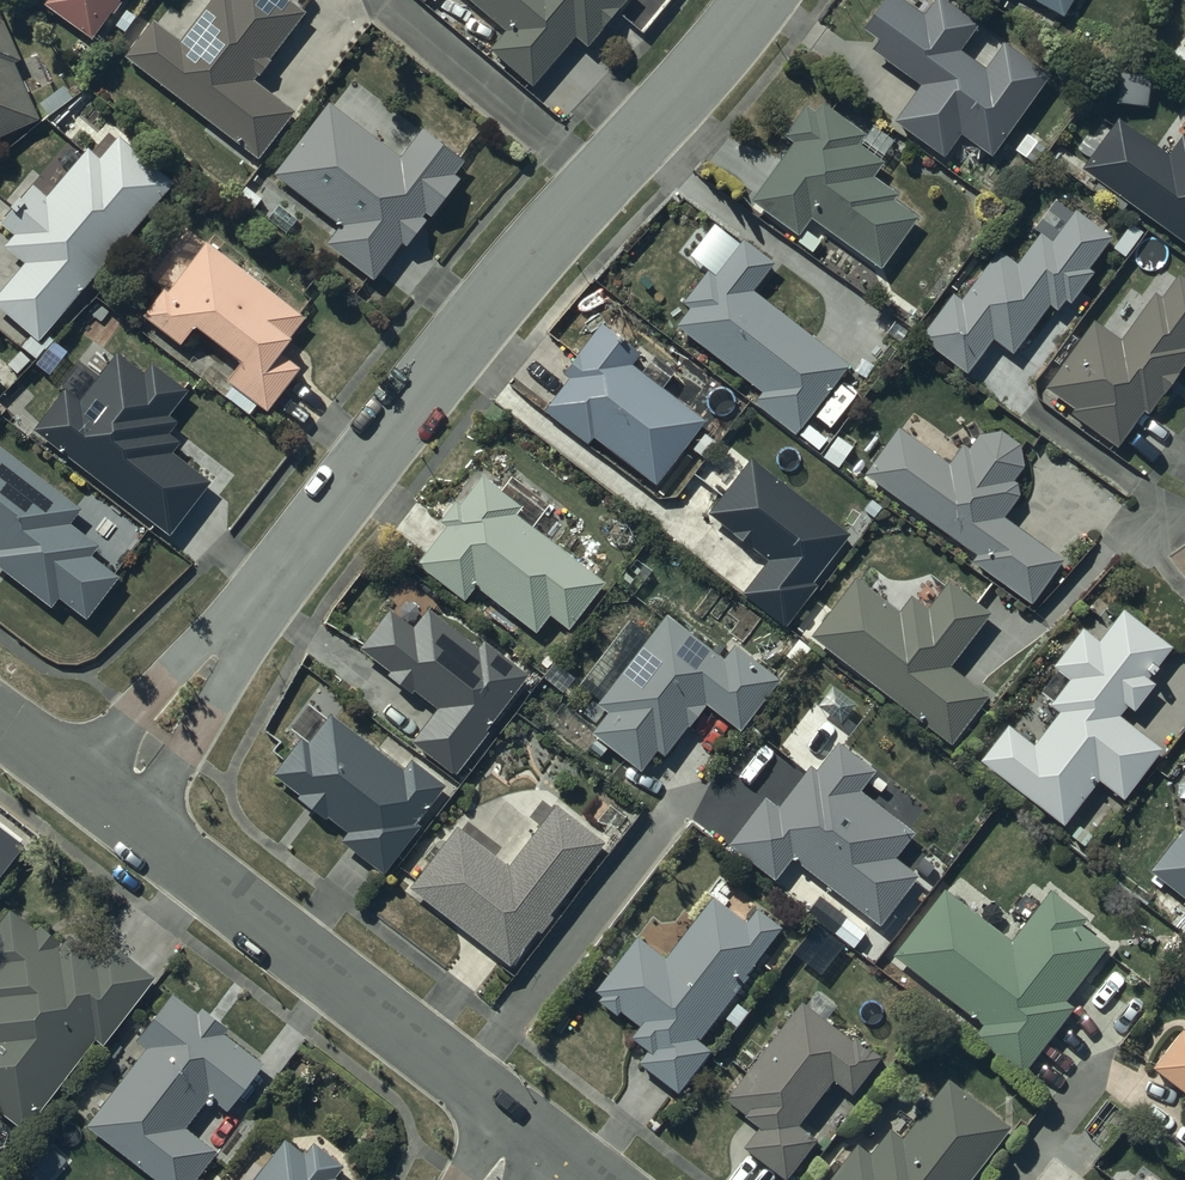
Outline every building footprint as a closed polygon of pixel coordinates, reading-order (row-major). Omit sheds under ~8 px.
[(91,32),(114,0),(48,0),(91,32)] [(126,49),(257,152),(294,105),(254,74),(306,6),(298,0),(208,0),(181,35),(154,14),(126,49)] [(490,43),(533,80),(576,30),(587,40),(622,0),(478,0),(506,24),(490,43)] [(871,42),(919,77),(893,113),(943,150),(960,126),(990,148),(1048,70),(1004,38),(986,64),(958,43),(976,18),(952,0),(930,0),(923,9),(911,0),(876,0),(862,19),(879,31),(871,42)] [(1063,9),(1069,0),(1046,0),(1063,9)] [(39,112),(13,56),(20,53),(0,10),(0,129),(39,112)] [(341,218),(327,237),(374,273),(464,155),(422,123),(400,151),(329,97),(275,167),(341,218)] [(792,134),(751,194),(797,229),(810,211),(879,261),(915,212),(893,195),(897,189),(872,170),(882,156),(856,137),(862,129),(821,98),(814,108),(804,100),(784,128),(792,134)] [(1182,128),(1167,148),(1119,112),(1083,161),(1184,237),(1184,130),(1182,128)] [(38,334),(175,176),(118,128),(99,150),(88,141),(46,189),(33,177),(23,187),(19,184),(11,193),(14,196),(0,215),(0,217),(12,227),(3,239),(24,256),(0,284),(0,300),(38,334)] [(953,287),(918,330),(967,366),(992,332),(1011,347),(1048,297),(1055,303),(1064,292),(1069,295),(1091,265),(1087,262),(1111,231),(1075,204),(1053,234),(1041,225),(1017,258),(999,244),(962,294),(953,287)] [(164,282),(144,308),(181,335),(195,316),(241,351),(225,373),(267,404),(299,361),(278,346),(292,328),(286,323),(300,305),(207,236),(204,240),(186,227),(163,258),(178,270),(168,284),(164,282)] [(689,300),(674,318),(760,384),(752,394),(794,427),(847,358),(751,284),(773,256),(743,233),(715,270),(708,265),(684,296),(689,300)] [(1093,315),(1045,381),(1073,402),(1071,406),(1118,437),(1142,406),(1147,409),(1184,355),(1184,274),(1176,268),(1161,290),(1152,285),(1120,333),(1093,315)] [(589,437),(594,430),(657,478),(705,415),(631,359),(641,347),(602,318),(565,367),(568,370),(544,402),(589,437)] [(67,384),(36,423),(170,529),(212,476),(173,445),(182,434),(170,426),(179,415),(170,408),(188,384),(153,357),(145,367),(119,346),(81,395),(67,384)] [(897,421),(863,467),(976,547),(971,555),(1030,596),(1063,554),(1001,511),(1017,489),(1017,478),(1013,474),(1023,459),(1019,438),(1001,425),(978,428),(966,443),(961,440),(947,459),(897,421)] [(54,601),(60,593),(86,612),(118,570),(90,549),(98,537),(68,515),(80,499),(0,440),(0,560),(54,601)] [(751,454),(709,506),(768,553),(744,585),(785,617),(815,578),(810,574),(846,527),(751,454)] [(447,516),(417,556),(464,593),(475,578),(536,626),(550,608),(568,622),(605,577),(518,508),(523,501),(482,469),(460,496),(456,492),(441,511),(447,516)] [(856,572),(811,629),(951,737),(988,690),(949,660),(991,606),(950,575),(927,605),(911,592),(901,606),(856,572)] [(479,640),(428,601),(415,618),(393,601),(361,643),(389,665),(388,667),(413,686),(415,683),(438,701),(413,735),(454,767),(488,723),(485,721),(526,667),(484,634),(479,640)] [(1005,719),(978,754),(1062,817),(1096,772),(1122,792),(1160,742),(1117,710),(1126,700),(1132,704),(1153,677),(1142,669),(1150,659),(1154,663),(1171,641),(1122,603),(1098,634),(1082,622),(1054,659),(1069,671),(1050,696),(1060,704),(1032,740),(1005,719)] [(609,706),(593,727),(641,764),(656,745),(662,751),(704,696),(740,724),(780,673),(734,638),(722,653),(667,610),(599,698),(609,706)] [(404,764),(332,709),(309,738),(302,732),(273,770),(346,825),(340,833),(381,864),(444,780),(411,755),(404,764)] [(767,791),(730,837),(775,872),(792,851),(878,921),(919,868),(897,850),(914,828),(861,785),(876,767),(838,737),(817,764),(812,760),(779,801),(767,791)] [(457,819),(410,883),(509,960),(538,924),(540,926),(553,909),(549,905),(604,835),(556,797),(549,807),(541,801),(528,817),(537,823),(508,860),(498,851),(500,848),(468,822),(465,826),(457,819)] [(1150,864),(1184,892),(1184,819),(1150,864)] [(944,883),(893,949),(981,1018),(972,1030),(1020,1067),(1072,1001),(1063,994),(1106,939),(1081,920),(1087,913),(1051,885),(1011,935),(944,883)] [(666,953),(635,929),(594,985),(601,990),(599,994),(617,1008),(620,1004),(639,1018),(631,1029),(647,1042),(637,1055),(679,1086),(710,1044),(697,1034),(782,921),(755,901),(745,915),(712,891),(666,953)] [(25,1124),(93,1032),(103,1039),(153,971),(104,935),(94,949),(69,931),(64,937),(39,918),(36,923),(10,904),(0,917),(0,1105),(25,1124)] [(84,1119),(166,1179),(189,1179),(215,1146),(182,1122),(208,1088),(225,1101),(259,1056),(171,990),(136,1036),(143,1041),(84,1119)] [(801,995),(725,1092),(760,1119),(743,1141),(783,1172),(814,1132),(797,1118),(832,1073),(849,1087),(877,1051),(852,1032),(851,1033),(801,995)] [(1153,1062),(1184,1086),(1184,1025),(1182,1023),(1153,1062)] [(824,1179),(961,1179),(1007,1123),(947,1075),(901,1131),(892,1123),(871,1148),(858,1138),(824,1179)] [(335,1169),(343,1159),(315,1137),(305,1149),(286,1134),(249,1179),(348,1179),(335,1169)]
